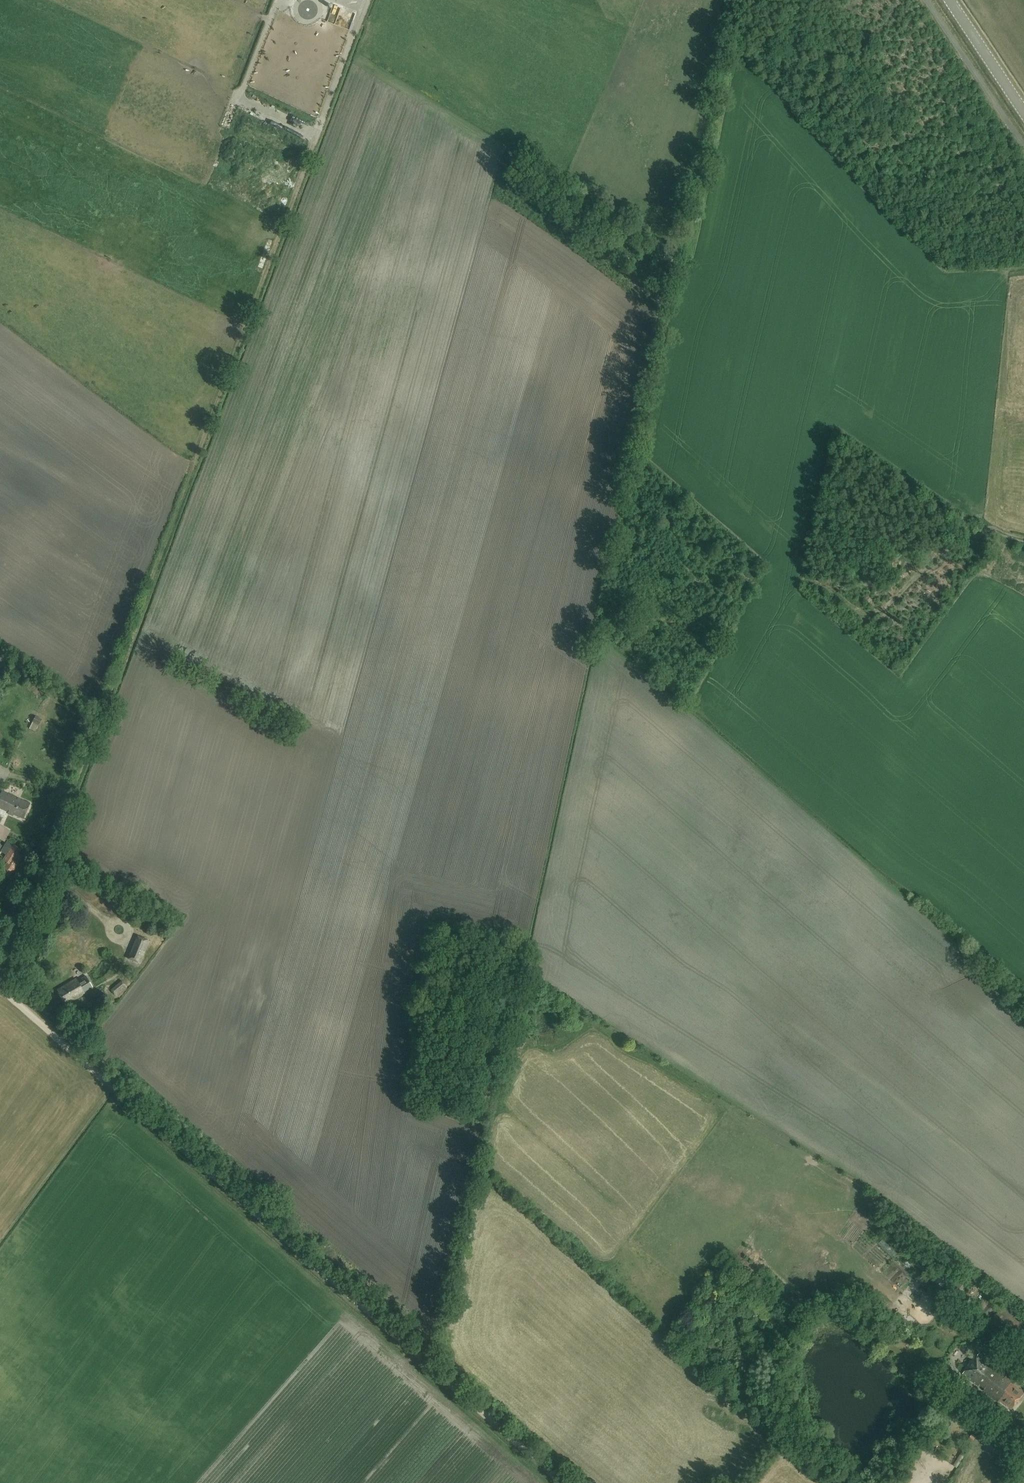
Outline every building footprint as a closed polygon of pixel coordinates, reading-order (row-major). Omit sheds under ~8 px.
[(0,796),(0,808),(23,818),(30,803),(2,791),(0,796)] [(10,831),(0,826),(0,838),(5,841),(10,831)] [(7,862),(1,871),(9,877),(22,856),(18,854),(21,849),(8,841),(1,851),(7,855),(3,860),(7,862)] [(148,940),(137,936),(128,958),(140,962),(148,940)] [(74,980),(57,990),(66,1004),(82,994),(81,993),(92,987),(86,976),(75,982),(74,980)] [(110,990),(116,996),(128,986),(122,980),(110,990)] [(979,1314),(986,1319),(997,1305),(990,1300),(979,1314)] [(867,1330),(867,1337),(872,1341),(878,1338),(879,1332),(872,1328),(867,1330)] [(979,1385),(980,1384),(986,1388),(984,1390),(1000,1402),(1001,1400),(1012,1409),(1023,1393),(1011,1383),(1014,1380),(979,1353),(963,1373),(979,1385)]
